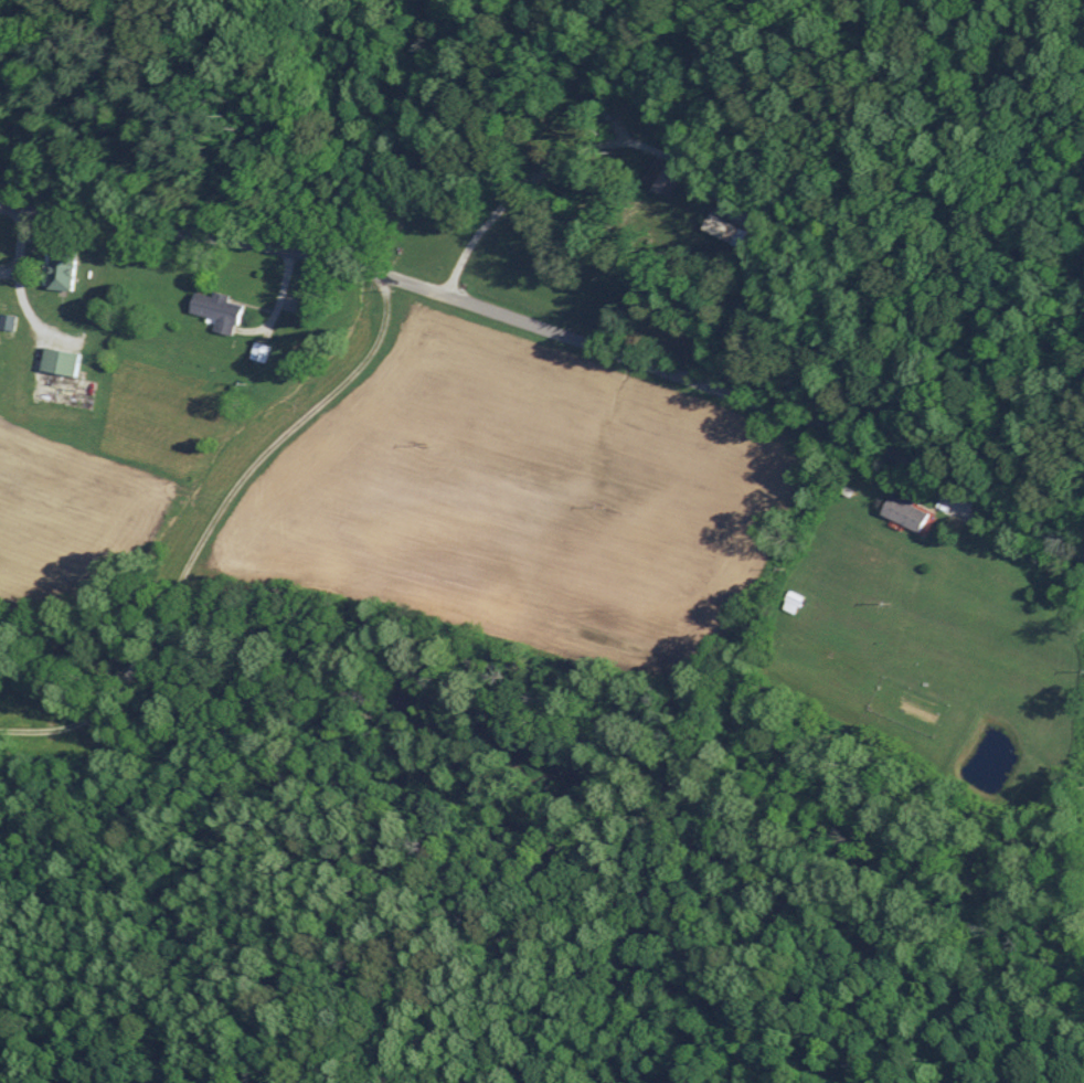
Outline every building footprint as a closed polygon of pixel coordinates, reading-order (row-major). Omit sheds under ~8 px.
[(673,165),(651,158),(640,189),(662,196),(673,165)] [(735,249),(745,233),(709,210),(699,226),(735,249)] [(70,291),(72,251),(46,250),(44,290),(70,291)] [(232,337),(239,302),(190,292),(186,313),(213,319),(210,332),(232,337)] [(7,344),(16,318),(1,313),(0,316),(0,342),(7,344)] [(74,376),(78,354),(41,347),(37,368),(74,376)] [(877,513),(916,534),(927,512),(888,491),(877,513)] [(798,608),(803,599),(788,591),(783,599),(798,608)]
